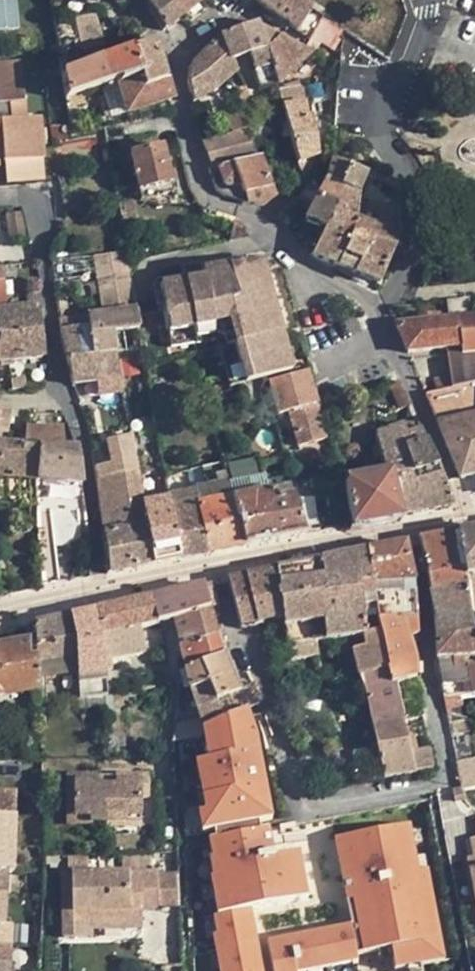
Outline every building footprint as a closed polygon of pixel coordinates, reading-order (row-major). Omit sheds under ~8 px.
[(17,29),(16,0),(4,0),(0,0),(0,31),(17,29)] [(146,3),(164,30),(181,16),(167,0),(150,0),(146,3)] [(181,16),(202,0),(167,0),(181,16)] [(259,2),(277,16),(290,25),(297,30),(311,8),(298,0),(260,0),(259,2)] [(311,8),(297,30),(310,38),(324,16),(311,8)] [(85,39),(102,31),(93,14),(76,22),(85,39)] [(290,25),(277,16),(273,22),(286,31),(290,25)] [(323,18),(313,38),(333,47),(342,28),(323,18)] [(256,22),(220,34),(230,60),(231,60),(250,53),(255,71),(260,88),(276,84),(271,65),(267,47),(257,24),(256,22)] [(271,65),(276,84),(312,52),(305,48),(257,24),(267,47),(271,65)] [(188,84),(192,103),(195,101),(214,90),(231,75),(237,70),(231,60),(230,60),(220,34),(190,62),(188,79),(188,84)] [(153,39),(133,48),(140,76),(139,76),(143,89),(165,79),(153,39)] [(108,56),(100,59),(106,76),(114,73),(118,83),(118,85),(139,76),(140,76),(133,48),(131,49),(108,56)] [(100,59),(83,66),(92,90),(102,88),(116,84),(118,83),(114,73),(106,76),(100,59)] [(3,156),(4,161),(44,158),(40,116),(28,117),(11,118),(10,102),(24,101),(21,62),(0,63),(0,156),(3,156)] [(83,66),(62,74),(66,98),(82,93),(92,90),(83,66)] [(116,84),(102,88),(111,118),(123,114),(170,97),(165,79),(143,89),(139,76),(118,85),(118,83),(116,84)] [(246,87),(236,90),(243,108),(244,110),(253,107),(246,87)] [(299,87),(278,91),(282,107),(302,103),(299,87)] [(66,98),(67,108),(85,103),(82,93),(66,98)] [(24,101),(10,102),(11,118),(28,117),(26,101),(24,101)] [(302,103),(282,107),(284,117),(290,140),(297,163),(301,176),(309,170),(311,169),(312,168),(313,166),(314,165),(315,164),(315,161),(316,160),(316,157),(311,118),(309,102),(303,103),(302,103)] [(253,107),(244,110),(250,127),(259,124),(253,107)] [(243,108),(224,114),(232,132),(247,128),(250,127),(244,110),(243,108)] [(204,141),(202,142),(215,165),(230,160),(256,152),(247,128),(232,132),(204,141)] [(162,145),(130,152),(138,190),(171,182),(171,181),(165,158),(162,145)] [(230,160),(215,165),(208,169),(211,179),(214,190),(216,191),(240,185),(266,178),(258,157),(256,152),(230,160)] [(169,156),(165,158),(171,181),(175,181),(169,156)] [(339,187),(357,194),(365,174),(347,167),(333,161),(331,160),(326,178),(339,187)] [(266,178),(240,185),(216,191),(225,197),(228,199),(245,204),(264,206),(273,198),(269,185),(266,178)] [(309,185),(308,186),(310,188),(318,194),(320,191),(322,186),(325,182),(326,179),(326,178),(321,179),(318,179),(316,181),(314,182),(312,183),(310,184),(309,185)] [(339,187),(326,178),(326,179),(325,182),(322,186),(320,191),(318,194),(335,207),(353,218),(357,194),(339,187)] [(171,182),(138,190),(140,200),(174,192),(171,182)] [(299,197),(292,203),(308,212),(318,194),(310,188),(308,186),(299,197)] [(335,207),(318,194),(308,212),(305,218),(326,228),(335,207)] [(136,222),(134,202),(117,204),(121,225),(136,222)] [(400,207),(379,206),(379,230),(398,235),(400,207)] [(353,218),(335,207),(326,228),(313,255),(336,265),(341,255),(346,245),(348,240),(354,221),(353,220),(353,218)] [(22,212),(6,214),(9,240),(25,238),(22,212)] [(341,255),(336,265),(353,272),(358,262),(359,263),(363,253),(368,242),(374,228),(354,221),(348,240),(346,245),(341,255)] [(234,222),(229,241),(249,236),(234,222)] [(374,228),(368,242),(363,253),(359,263),(358,262),(353,272),(379,283),(398,235),(379,230),(374,228)] [(127,257),(110,258),(115,283),(132,280),(127,257)] [(183,280),(158,284),(167,334),(225,323),(242,384),(258,379),(293,369),(263,259),(202,271),(203,276),(183,280)] [(201,262),(181,265),(183,280),(203,276),(202,271),(201,262)] [(0,265),(0,361),(17,360),(24,359),(42,358),(39,322),(45,321),(43,308),(38,306),(29,307),(5,309),(1,265),(0,265)] [(406,352),(446,347),(450,374),(452,386),(474,380),(474,317),(471,317),(469,299),(447,301),(449,319),(442,320),(418,322),(395,324),(406,352)] [(86,316),(59,319),(61,328),(67,356),(92,355),(115,353),(110,323),(106,315),(102,315),(86,316)] [(92,355),(67,356),(72,383),(113,378),(114,388),(121,387),(119,377),(115,353),(92,355)] [(305,372),(268,382),(278,415),(289,411),(299,447),(324,439),(305,372)] [(450,374),(434,378),(437,390),(452,386),(450,374)] [(24,377),(10,378),(11,389),(25,387),(24,377)] [(425,393),(435,417),(460,478),(474,475),(474,380),(452,386),(437,390),(425,393)] [(395,516),(419,511),(402,445),(411,443),(406,431),(420,426),(419,424),(417,422),(414,421),(402,421),(373,433),(382,473),(386,473),(395,516)] [(420,426),(406,431),(411,443),(402,445),(419,511),(451,504),(420,426)] [(61,428),(35,427),(35,447),(34,481),(36,510),(36,512),(50,512),(85,511),(81,485),(77,448),(62,448),(61,428)] [(130,433),(107,438),(113,462),(95,466),(96,479),(138,469),(133,444),(130,433)] [(2,507),(36,510),(34,481),(35,447),(0,445),(0,507),(2,507)] [(224,462),(200,469),(204,486),(229,481),(224,462)] [(138,469),(96,479),(100,511),(104,510),(106,531),(102,532),(107,573),(152,564),(142,502),(138,469)] [(382,473),(343,480),(350,524),(395,516),(386,473),(382,473)] [(178,474),(164,477),(167,494),(181,491),(178,474)] [(250,478),(229,482),(232,496),(254,492),(250,478)] [(254,492),(232,496),(244,544),(304,532),(320,530),(312,479),(295,482),(298,488),(292,489),(293,494),(271,499),(268,490),(254,492)] [(174,538),(178,558),(207,552),(244,544),(232,496),(229,482),(229,481),(204,486),(181,491),(167,494),(167,497),(174,538)] [(290,483),(268,490),(271,499),(293,494),(292,489),(290,483)] [(167,497),(142,502),(152,564),(178,558),(174,538),(167,497)] [(50,512),(36,512),(36,523),(47,523),(48,527),(49,531),(50,534),(52,534),(50,519),(50,512)] [(36,523),(38,544),(39,587),(41,586),(41,585),(54,583),(55,584),(58,583),(53,545),(52,534),(50,534),(49,531),(48,527),(47,523),(36,523)] [(457,534),(466,581),(474,579),(474,531),(457,534)] [(457,534),(419,541),(430,595),(467,586),(466,581),(457,534)] [(369,572),(373,598),(415,595),(414,586),(406,544),(367,552),(369,572)] [(367,552),(320,562),(325,596),(280,604),(283,621),(284,628),(288,661),(318,658),(315,624),(324,623),(325,642),(362,638),(364,649),(353,652),(358,679),(387,672),(389,671),(378,622),(373,598),(369,572),(367,552)] [(276,571),(280,604),(325,596),(320,562),(276,571)] [(227,580),(240,630),(283,621),(280,604),(276,571),(227,580)] [(466,581),(467,586),(472,614),(474,614),(474,579),(466,581)] [(211,584),(151,598),(158,624),(173,620),(217,607),(211,584)] [(467,586),(430,595),(435,618),(472,614),(467,586)] [(415,595),(373,598),(378,622),(405,620),(417,619),(415,595)] [(151,598),(70,616),(76,666),(77,674),(80,700),(107,698),(105,662),(102,638),(137,630),(158,624),(151,598)] [(217,607),(173,620),(179,647),(219,637),(217,630),(223,629),(217,607)] [(435,618),(436,641),(437,660),(441,683),(443,698),(461,696),(471,695),(474,694),(474,635),(474,634),(472,614),(435,618)] [(70,616),(34,625),(40,681),(56,678),(53,662),(67,660),(69,667),(76,666),(70,616)] [(405,620),(378,622),(389,671),(417,663),(410,639),(418,637),(417,619),(405,620)] [(0,649),(0,698),(30,692),(32,706),(41,704),(40,681),(34,625),(25,626),(26,644),(0,649)] [(137,630),(102,638),(105,662),(143,656),(137,630)] [(219,637),(179,647),(185,671),(225,656),(219,637)] [(225,656),(185,671),(190,692),(234,677),(225,656)] [(67,660),(53,662),(56,678),(77,674),(76,666),(69,667),(67,660)] [(389,671),(387,672),(391,686),(397,685),(417,679),(417,663),(389,671)] [(387,672),(358,679),(363,689),(371,726),(383,781),(415,774),(433,770),(429,750),(418,752),(411,754),(408,741),(403,720),(397,685),(391,686),(387,672)] [(234,677),(190,692),(197,713),(216,705),(216,704),(240,694),(240,691),(234,677)] [(216,705),(197,713),(202,726),(215,796),(217,842),(299,825),(285,801),(253,710),(263,705),(254,685),(240,691),(240,694),(216,704),(216,705)] [(461,696),(443,698),(446,711),(463,709),(461,696)] [(414,740),(408,741),(411,754),(418,752),(414,740)] [(90,823),(111,822),(108,788),(99,788),(99,777),(67,777),(67,798),(74,798),(74,817),(90,817),(90,823)] [(107,777),(99,777),(99,788),(108,788),(107,777)] [(116,788),(116,777),(107,777),(108,788),(116,788)] [(116,788),(108,788),(111,822),(124,823),(124,816),(141,817),(141,798),(148,797),(148,777),(116,777),(116,788)] [(465,802),(463,788),(452,792),(455,804),(465,802)] [(0,790),(0,970),(11,970),(13,924),(6,924),(7,873),(15,873),(17,790),(0,790)] [(74,817),(74,798),(67,798),(66,826),(90,826),(90,823),(90,817),(74,817)] [(141,817),(124,816),(124,823),(111,822),(111,829),(140,829),(141,817)] [(395,819),(336,830),(343,869),(363,865),(364,873),(404,866),(395,819)] [(150,857),(129,857),(129,874),(151,874),(150,857)] [(87,858),(67,858),(67,871),(87,870),(87,858)] [(364,873),(363,865),(343,869),(346,883),(366,879),(364,873)] [(248,871),(224,874),(227,899),(251,896),(248,871)] [(129,874),(62,875),(63,939),(84,939),(84,924),(130,923),(130,912),(142,912),(141,910),(157,910),(157,908),(157,875),(157,873),(151,874),(129,874)] [(177,875),(157,875),(157,908),(177,909),(177,875)] [(130,923),(84,924),(84,939),(92,938),(92,931),(142,930),(142,912),(130,912),(130,923)]
